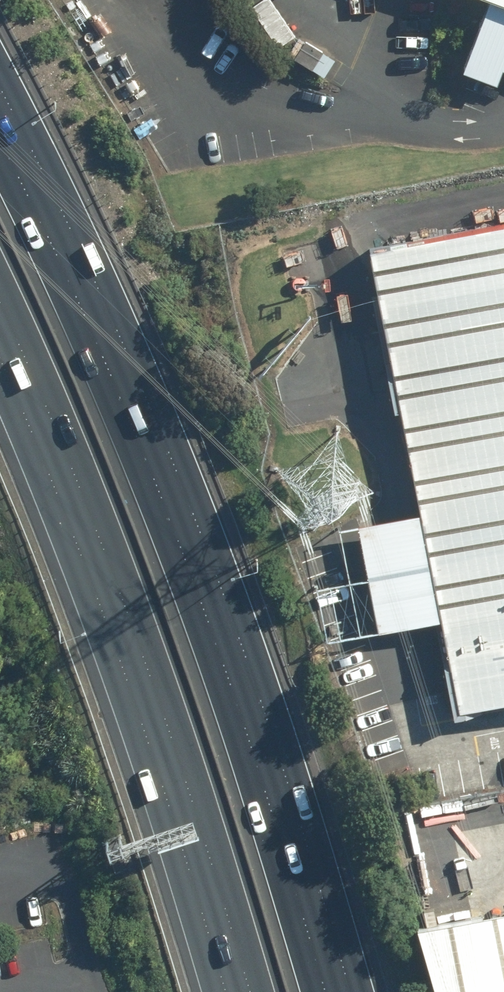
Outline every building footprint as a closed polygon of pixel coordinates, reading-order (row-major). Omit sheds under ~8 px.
[(458,718),(503,709),(503,232),(369,258),(419,521),(355,533),(376,641),(440,628),(458,718)] [(418,929),(439,991),(503,991),(503,912),(418,929)]
